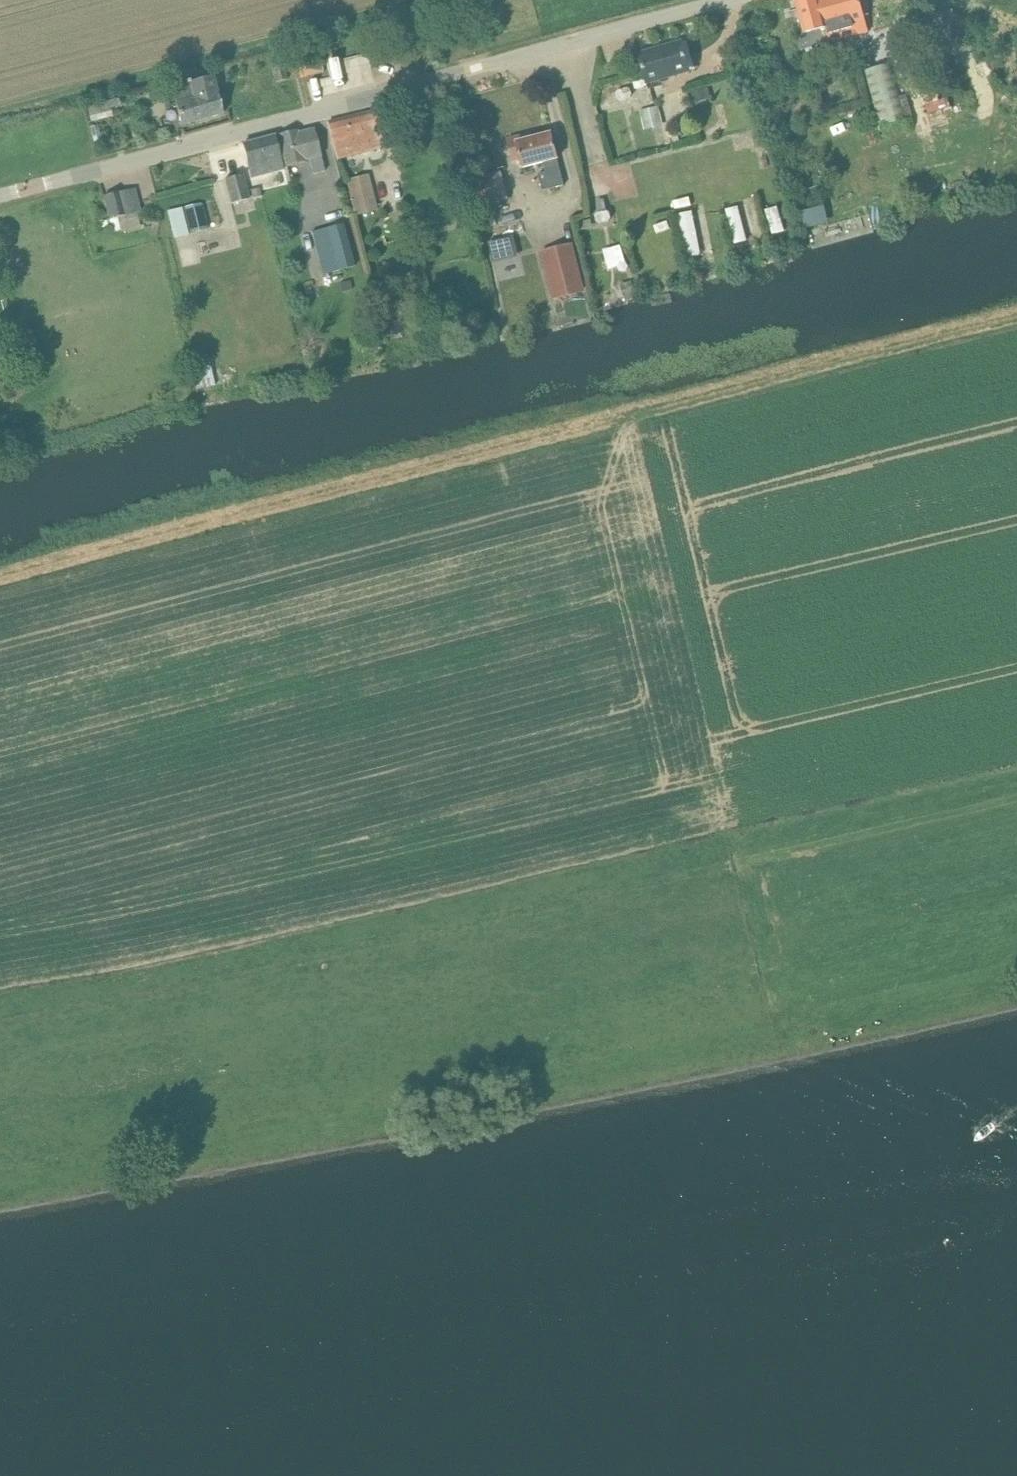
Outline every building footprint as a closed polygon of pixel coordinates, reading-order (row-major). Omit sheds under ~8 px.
[(799,8),(801,17),(809,49),(868,34),(860,1),(860,0),(797,0),(799,8)] [(644,73),(645,78),(689,67),(687,61),(682,41),(638,53),(644,73)] [(324,72),(320,56),(296,61),(300,78),(324,72)] [(878,131),(908,122),(891,63),(862,72),(878,131)] [(275,84),(288,81),(285,66),(272,69),(275,84)] [(224,114),(218,95),(214,78),(172,89),(176,106),(182,126),(224,114)] [(708,87),(691,92),(694,103),(711,99),(708,87)] [(119,99),(87,108),(89,117),(111,111),(111,109),(121,106),(119,99)] [(658,106),(639,111),(644,130),(663,125),(658,106)] [(374,111),(328,122),(333,141),(336,156),(357,151),(355,144),(380,139),(379,130),(374,111)] [(98,125),(90,127),(94,142),(102,140),(98,125)] [(302,158),(308,157),(313,174),(324,171),(319,148),(314,129),(298,133),(297,130),(278,135),(286,166),(303,162),(302,158)] [(556,153),(551,133),(532,138),(531,133),(509,139),(514,161),(522,159),(524,168),(544,164),(546,172),(537,175),(542,192),(564,187),(556,153)] [(284,169),(280,155),(275,136),(243,144),(252,177),(284,169)] [(481,208),(508,200),(500,170),(475,178),(481,208)] [(232,206),(249,200),(243,174),(225,178),(232,206)] [(354,216),(358,216),(378,210),(368,174),(345,181),(354,216)] [(259,188),(251,190),(253,199),(262,197),(259,188)] [(104,196),(109,215),(109,218),(139,211),(134,189),(104,196)] [(184,207),(188,226),(190,233),(208,228),(202,203),(184,207)] [(182,207),(168,211),(175,238),(189,234),(182,207)] [(827,225),(823,211),(802,217),(806,230),(827,225)] [(591,219),(577,222),(579,231),(593,228),(591,219)] [(311,232),(322,274),(354,266),(343,224),(311,232)] [(514,236),(488,242),(493,262),(519,256),(514,236)] [(539,253),(552,301),(585,293),(572,243),(539,253)] [(350,280),(340,282),(342,292),(352,290),(350,280)] [(632,281),(620,284),(623,295),(624,295),(633,292),(633,291),(634,291),(634,290),(637,289),(636,285),(633,286),(632,281)] [(188,358),(191,370),(196,393),(215,389),(210,365),(208,354),(188,358)] [(9,389),(0,360),(0,391),(9,389)]
